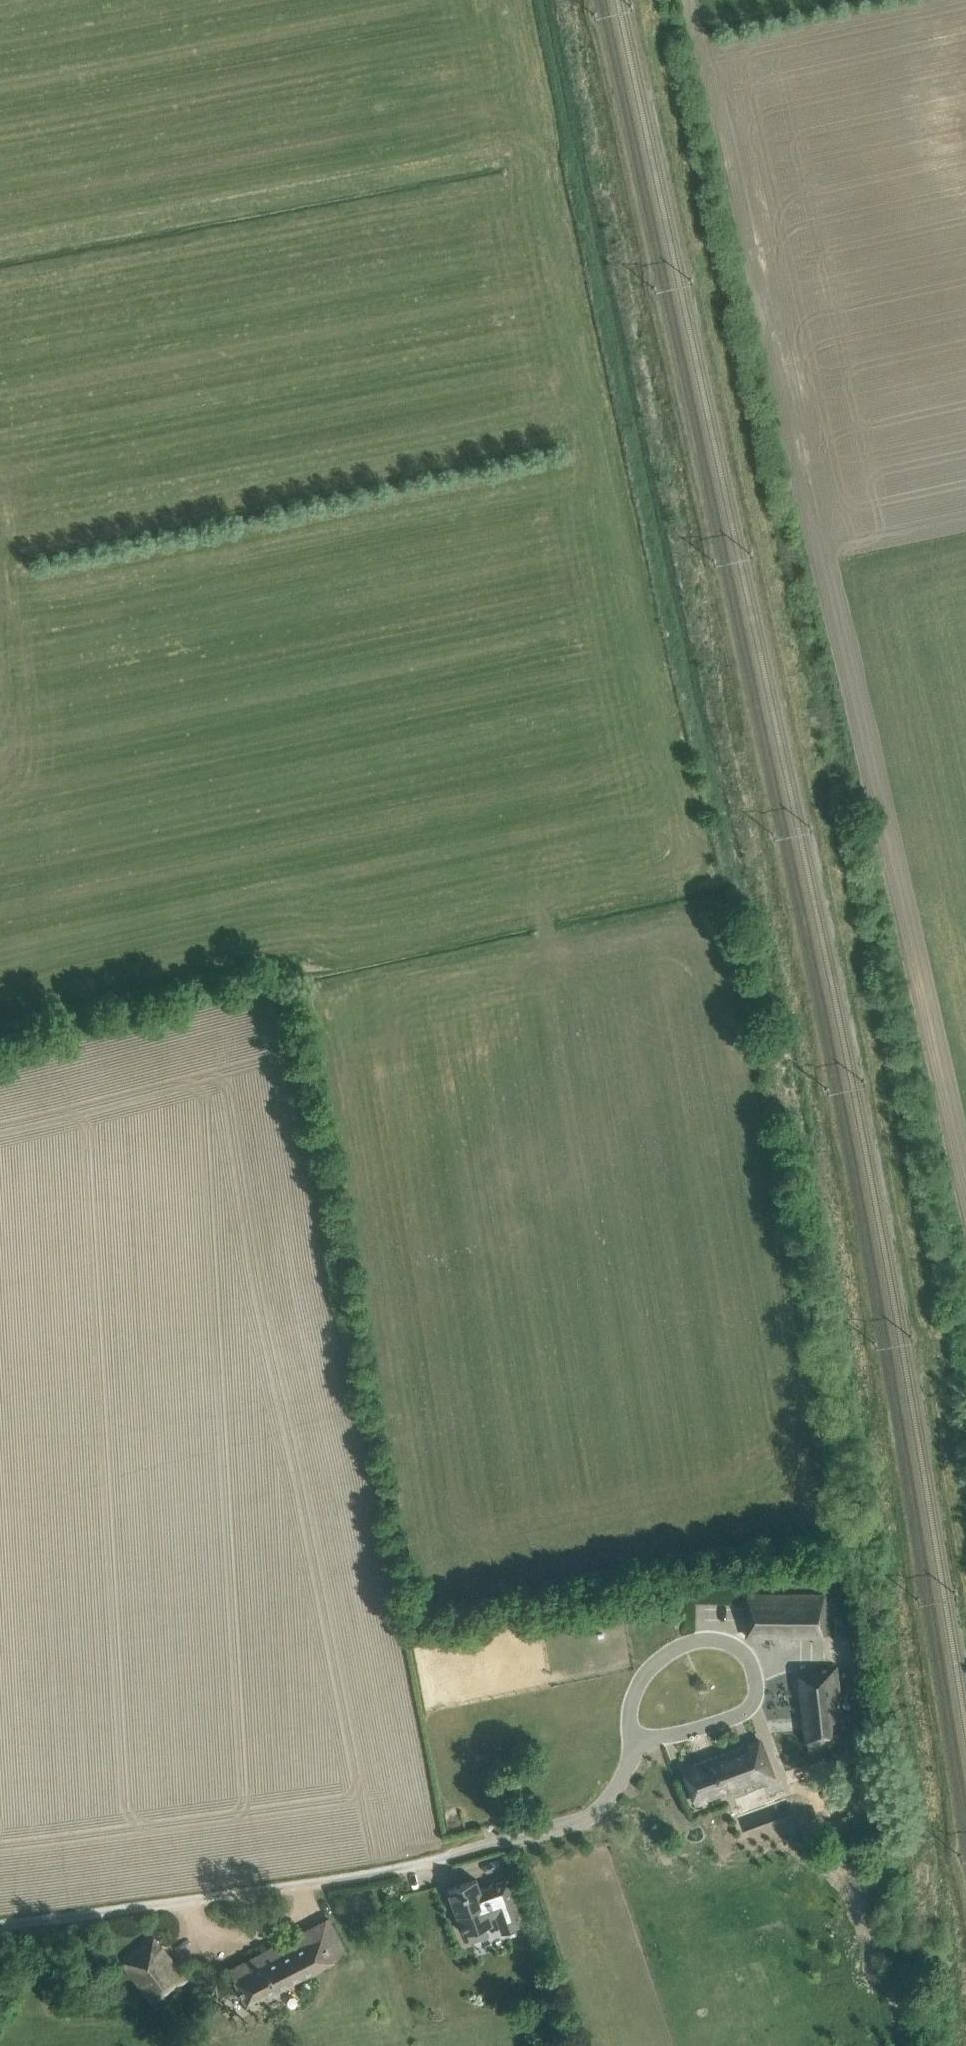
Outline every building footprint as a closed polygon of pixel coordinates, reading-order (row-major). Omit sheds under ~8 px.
[(746,1637),(825,1637),(825,1592),(746,1592),(746,1637)] [(797,1671),(806,1742),(847,1737),(838,1666),(797,1671)] [(683,1768),(696,1803),(773,1775),(760,1740),(683,1768)] [(482,1894),(480,1888),(476,1879),(448,1889),(457,1915),(458,1915),(458,1917),(464,1934),(467,1933),(469,1939),(470,1942),(490,1935),(486,1926),(493,1924),(491,1918),(497,1916),(502,1933),(520,1927),(519,1925),(524,1923),(517,1902),(509,1877),(490,1884),(490,1885),(493,1891),(482,1894)] [(289,1938),(230,1968),(239,1986),(248,2005),(348,1954),(344,1947),(335,1929),(295,1950),(289,1938)] [(120,1961),(155,2005),(188,1979),(153,1935),(120,1961)]
